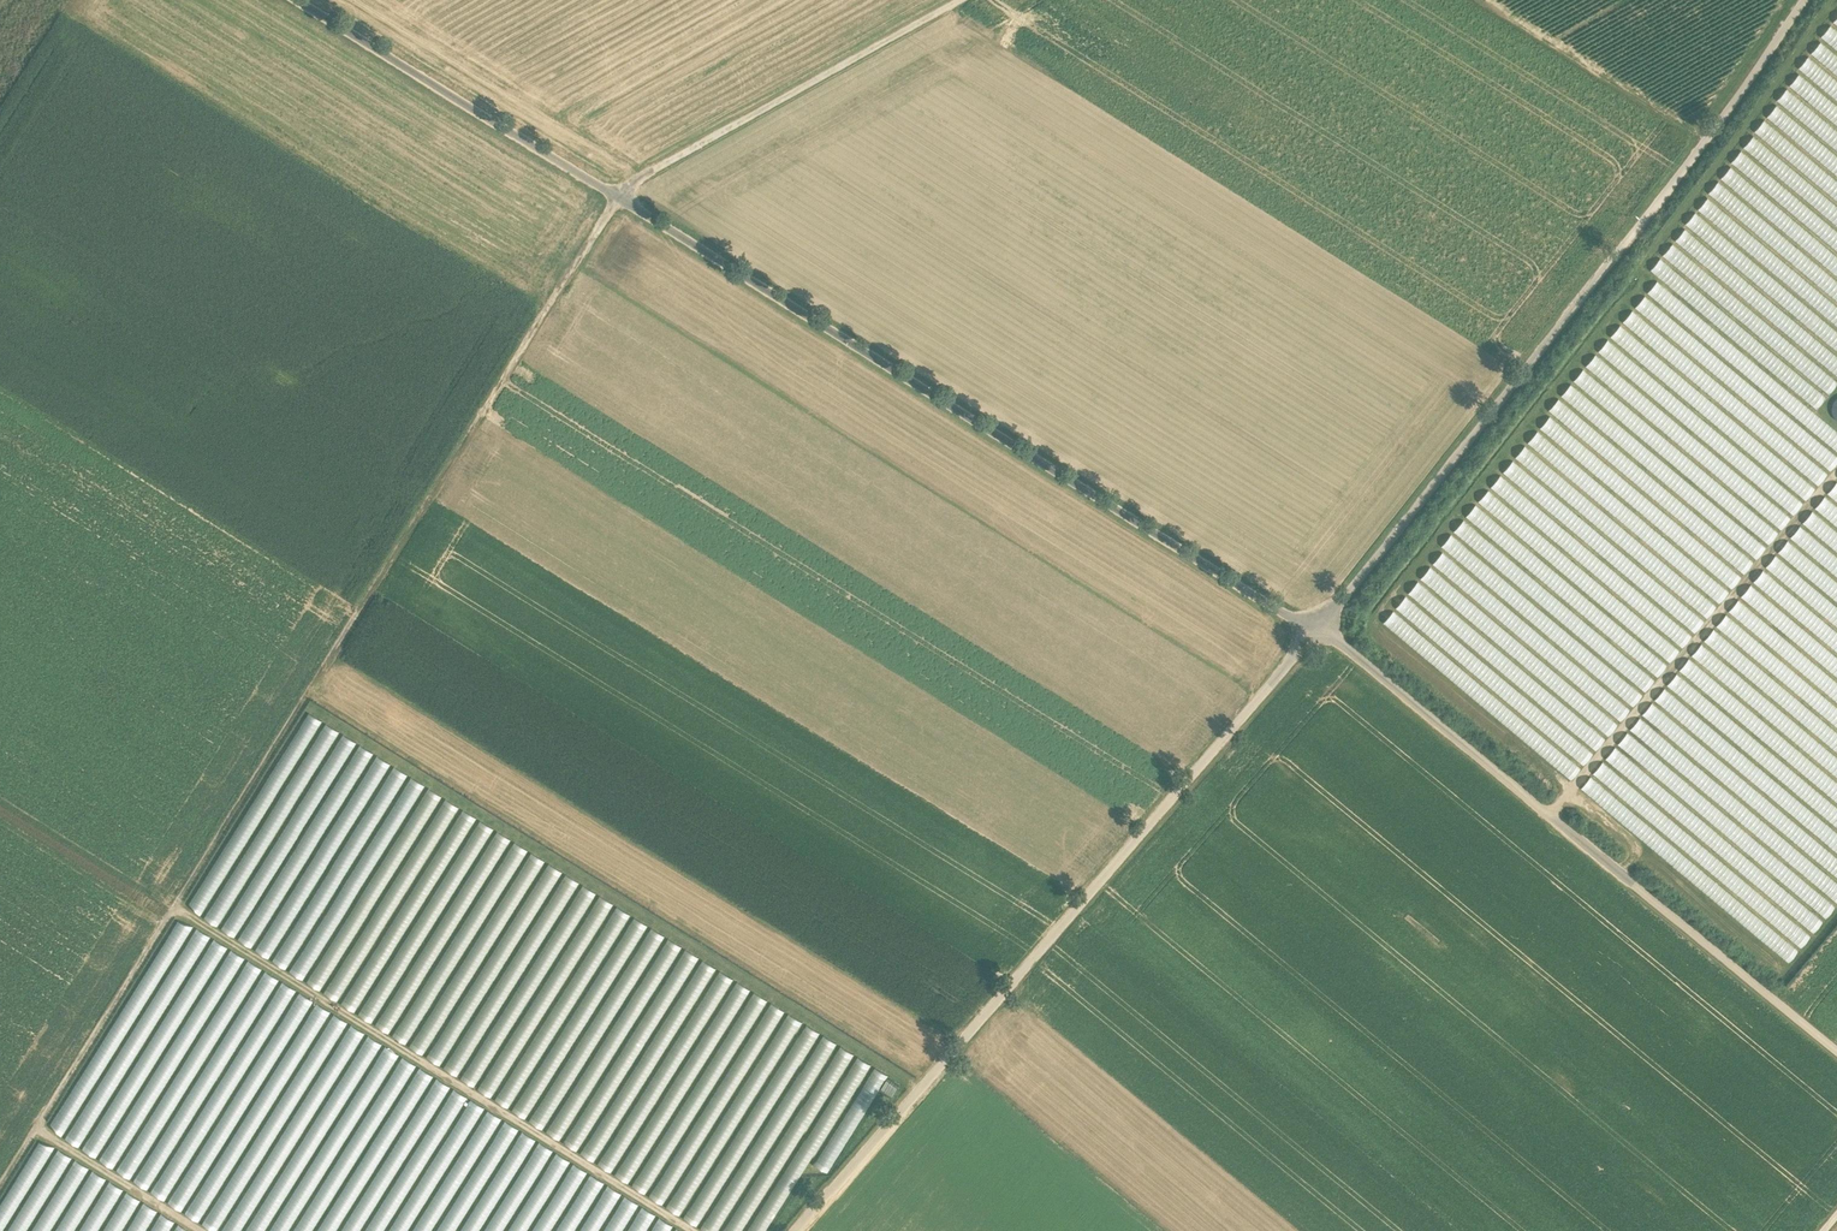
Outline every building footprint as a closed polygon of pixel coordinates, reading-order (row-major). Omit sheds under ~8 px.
[(1836,82),(1836,15),(1830,24),(1829,24),(1816,41),(1818,42),(1806,58),(1836,82)] [(1805,58),(1795,71),(1836,104),(1836,84),(1805,58)] [(1836,179),(1836,109),(1795,76),(1785,89),(1784,89),(1773,103),(1775,105),(1762,121),(1836,179)] [(1829,203),(1824,195),(1836,205),(1836,183),(1760,123),(1759,123),(1752,132),(1796,166),(1801,174),(1751,135),(1741,149),(1740,149),(1728,165),(1836,250),(1836,209),(1829,203)] [(1836,276),(1836,254),(1728,169),(1725,171),(1716,182),(1836,276)] [(1705,199),(1694,211),(1836,326),(1836,305),(1705,199)] [(1692,214),(1682,226),(1836,350),(1836,330),(1692,214)] [(1681,232),(1671,243),(1659,258),(1659,257),(1646,273),(1817,406),(1827,393),(1828,394),(1836,382),(1836,353),(1681,232)] [(1654,282),(1644,294),(1836,450),(1836,430),(1654,282)] [(1631,309),(1831,469),(1836,462),(1836,454),(1641,296),(1631,309)] [(1619,324),(1819,484),(1829,471),(1629,311),(1619,324)] [(1617,326),(1607,338),(1806,499),(1816,486),(1617,326)] [(1805,499),(1603,342),(1593,355),(1795,512),(1805,499)] [(1781,529),(1791,516),(1592,355),(1582,367),(1781,529)] [(1768,543),(1778,531),(1580,370),(1570,382),(1768,543)] [(1566,387),(1556,400),(1758,556),(1768,543),(1566,387)] [(1828,413),(1836,419),(1836,399),(1828,413)] [(1544,414),(1745,571),(1755,559),(1554,401),(1544,414)] [(1743,573),(1545,419),(1535,432),(1733,586),(1743,573)] [(1522,447),(1721,600),(1731,587),(1532,434),(1522,447)] [(1708,617),(1718,604),(1521,447),(1511,459),(1708,617)] [(1695,632),(1705,620),(1510,461),(1499,474),(1695,632)] [(1683,646),(1694,633),(1496,477),(1486,490),(1683,646)] [(1823,497),(1836,508),(1836,488),(1833,485),(1823,497)] [(1474,503),(1462,518),(1658,675),(1668,663),(1668,664),(1681,648),(1485,491),(1475,504),(1474,503)] [(1813,510),(1836,529),(1836,508),(1823,497),(1813,510)] [(1811,512),(1800,524),(1836,554),(1836,533),(1811,512)] [(1836,580),(1836,559),(1797,528),(1787,540),(1836,580)] [(1836,605),(1836,584),(1785,543),(1774,555),(1836,605)] [(1836,629),(1836,608),(1773,556),(1763,569),(1836,629)] [(1761,571),(1750,584),(1836,654),(1836,633),(1761,571)] [(1748,586),(1738,598),(1836,678),(1836,657),(1748,586)] [(1735,601),(1725,614),(1836,703),(1836,682),(1735,601)] [(1723,616),(1713,629),(1836,728),(1836,707),(1723,616)] [(1711,630),(1701,643),(1701,642),(1689,658),(1836,777),(1836,731),(1711,630)] [(1836,825),(1836,780),(1685,661),(1676,673),(1676,672),(1663,689),(1836,825)] [(391,1041),(409,1051),(523,850),(512,844),(512,843),(495,833),(495,832),(478,822),(478,821),(461,811),(445,802),(401,879),(412,885),(431,851),(435,853),(344,1011),(360,1020),(359,1021),(377,1031),(376,1031),(392,1040),(391,1041)] [(511,911),(515,913),(544,863),(531,856),(496,916),(499,918),(495,926),(500,929),(511,911)] [(431,1065),(443,1072),(511,948),(517,951),(560,873),(548,866),(516,924),(517,925),(510,938),(508,937),(500,950),(495,948),(431,1065)] [(536,957),(464,1086),(477,1094),(477,1095),(495,1104),(494,1105),(513,1116),(626,914),(614,908),(615,907),(597,897),(597,896),(580,887),(580,886),(561,875),(449,1076),(461,1083),(546,930),(555,935),(541,960),(536,957)] [(327,1001),(338,1007),(407,888),(396,881),(327,1001)] [(335,896),(291,979),(305,986),(349,903),(335,896)] [(628,918),(520,1120),(529,1125),(528,1126),(547,1136),(546,1137),(563,1147),(631,1021),(628,1020),(620,1036),(617,1034),(606,1053),(599,1049),(660,936),(648,930),(649,928),(628,918)] [(648,1007),(681,949),(668,942),(636,1001),(648,1007)] [(667,1014),(698,959),(686,953),(655,1007),(667,1014)] [(413,1054),(424,1061),(477,966),(465,960),(413,1054)] [(720,974),(695,1020),(707,1027),(732,981),(720,974)] [(736,984),(714,1028),(727,1034),(749,990),(736,984)] [(134,1189),(146,1197),(216,1080),(213,1078),(209,1083),(206,1082),(181,1124),(175,1121),(134,1189)] [(623,1088),(583,1160),(597,1168),(597,1169),(613,1178),(655,1104),(641,1096),(640,1098),(623,1088)] [(119,1180),(130,1186),(176,1107),(164,1100),(119,1180)] [(662,1102),(619,1182),(632,1189),(675,1108),(662,1102)] [(598,1183),(589,1178),(589,1177),(567,1166),(532,1230),(572,1230),(598,1183)] [(316,1191),(311,1188),(305,1198),(298,1193),(275,1230),(291,1230),(316,1191)] [(324,1230),(340,1230),(344,1224),(333,1217),(324,1230)]
